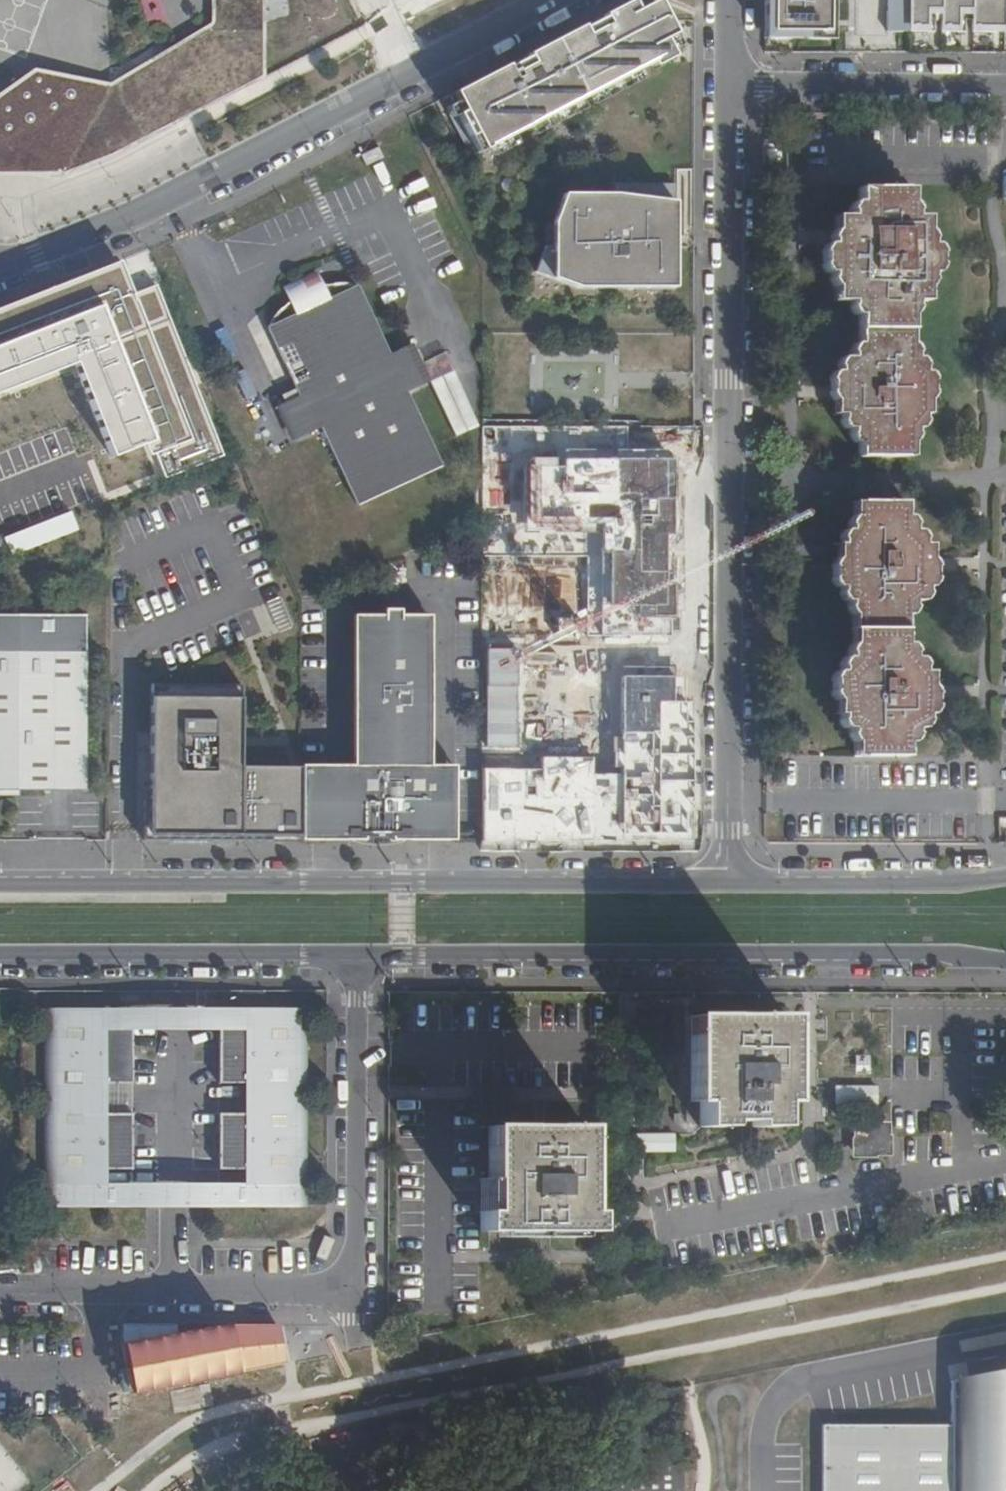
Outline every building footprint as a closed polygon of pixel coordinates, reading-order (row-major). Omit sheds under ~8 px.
[(63,175),(111,157),(261,79),(262,78),(262,77),(263,77),(263,76),(263,74),(263,0),(210,0),(210,21),(209,22),(208,24),(107,84),(6,142),(0,139),(0,174),(63,175)] [(653,1),(671,36),(673,34),(655,0),(653,1)] [(833,0),(763,0),(763,31),(833,32),(833,0)] [(1003,0),(885,0),(885,33),(932,33),(932,21),(939,21),(938,33),(963,33),(964,21),(970,21),(969,33),(994,33),(995,21),(1003,21),(1003,0)] [(629,1),(450,94),(455,103),(476,143),(479,149),(667,52),(661,41),(663,39),(671,36),(653,1),(635,11),(629,1)] [(667,52),(479,149),(480,151),(647,65),(649,69),(670,58),(668,54),(670,53),(663,39),(661,41),(667,52)] [(0,94),(0,139),(6,142),(107,84),(33,71),(0,94)] [(476,143),(455,103),(447,107),(467,147),(476,143)] [(577,287),(673,288),(675,184),(613,184),(613,194),(562,194),(552,223),(544,223),(544,245),(534,272),(577,287)] [(819,266),(825,274),(830,274),(830,279),(828,280),(834,288),(834,301),(849,302),(850,307),(847,310),(852,317),(857,317),(856,344),(851,344),(845,352),(849,352),(849,357),(840,358),(834,367),(836,369),(835,371),(832,371),(826,381),(829,383),(829,395),(832,400),(831,414),(840,415),(840,420),(838,422),(843,429),(849,429),(849,434),(847,435),(854,444),(858,444),(858,457),(909,457),(910,443),(915,436),(913,434),(913,430),(918,430),(924,420),(921,420),(921,415),(925,415),(925,402),(931,394),(929,393),(930,382),(931,381),(925,371),(923,372),(921,369),(924,366),(918,358),(914,358),(914,353),(915,352),(909,344),(910,314),(914,308),(913,307),(913,303),(926,303),(926,285),(930,281),(929,280),(929,274),(934,274),(939,266),(937,264),(937,255),(940,253),(933,245),(928,245),(929,240),(932,240),(926,229),(925,218),(913,218),(913,208),(909,203),(909,189),(857,189),(856,203),(851,203),(846,210),(849,213),(849,217),(832,217),(832,230),(826,239),(830,239),(830,244),(825,244),(819,253),(821,253),(821,265),(819,266)] [(76,361),(111,453),(149,438),(165,479),(226,456),(158,279),(132,289),(121,259),(0,305),(0,389),(76,361)] [(442,466),(439,459),(406,385),(423,377),(409,347),(392,355),(359,283),(345,282),(340,282),(329,284),(321,286),(318,282),(300,290),(302,295),(287,307),(276,321),(309,394),(286,405),(298,431),(321,420),(340,460),(359,503),(442,466)] [(929,671),(922,671),(922,664),(917,658),(912,658),(912,652),(913,651),(908,643),(903,643),(904,615),(908,615),(914,607),(912,606),(912,601),(919,602),(926,592),(924,592),(924,587),(929,587),(935,578),(932,578),(932,567),(935,567),(929,558),(929,545),(921,544),(922,537),(917,530),(912,530),(912,526),(914,524),(908,516),(904,516),(903,503),(851,503),(851,514),(848,521),(847,530),(842,530),(837,539),(840,539),(839,545),(835,545),(835,557),(830,566),(832,567),(832,577),(830,579),(834,587),(839,587),(839,595),(843,601),(847,602),(847,608),(851,615),(851,642),(845,651),(848,653),(847,658),(842,658),(839,665),(840,666),(840,672),(835,672),(831,679),(832,691),(835,701),(835,713),(840,714),(840,719),(839,720),(843,727),(849,728),(849,735),(854,742),(854,756),(905,757),(905,743),(911,743),(916,735),(914,734),(914,728),(922,728),(927,720),(924,718),(925,715),(930,715),(935,707),(933,707),(932,695),(934,692),(929,686),(929,671)] [(430,840),(429,767),(429,619),(407,619),(407,626),(375,626),(375,619),(353,619),(353,765),(353,840),(363,840),(363,834),(393,834),(393,840),(430,840)] [(0,647),(0,791),(82,790),(81,647),(0,647)] [(239,684),(148,685),(149,800),(142,800),(143,841),(271,841),(271,836),(301,835),(300,765),(240,765),(239,684)] [(353,765),(301,765),(301,841),(353,840),(353,765)] [(429,767),(430,840),(454,840),(454,767),(429,767)] [(35,1024),(96,1025),(176,1027),(252,1028),(312,1029),(313,1009),(176,1007),(35,1003),(35,1024)] [(751,1120),(751,1126),(777,1126),(777,1101),(786,1101),(786,1017),(689,1015),(690,1100),(699,1100),(698,1124),(724,1125),(725,1119),(751,1120)] [(95,1040),(96,1025),(35,1024),(34,1189),(95,1190),(94,1175),(124,1175),(124,1123),(95,1122),(95,1092),(124,1092),(125,1041),(95,1040)] [(311,1194),(312,1029),(252,1028),(252,1043),(222,1043),(221,1094),(250,1095),(251,1125),(221,1125),(221,1177),(250,1178),(251,1193),(311,1194)] [(876,1109),(877,1085),(834,1083),(833,1108),(876,1109)] [(886,1135),(886,1124),(874,1123),(874,1126),(855,1125),(854,1155),(875,1154),(875,1152),(889,1152),(889,1135),(886,1135)] [(488,1180),(481,1179),(480,1230),(535,1230),(536,1236),(574,1236),(575,1231),(592,1231),(592,1211),(584,1211),(585,1127),(489,1126),(488,1180)] [(635,1133),(635,1151),(673,1150),(673,1132),(635,1133)] [(822,1423),(822,1490),(1005,1490),(1005,1368),(952,1378),(951,1423),(822,1423)] [(682,1459),(564,1459),(564,1490),(682,1490),(682,1459)]
